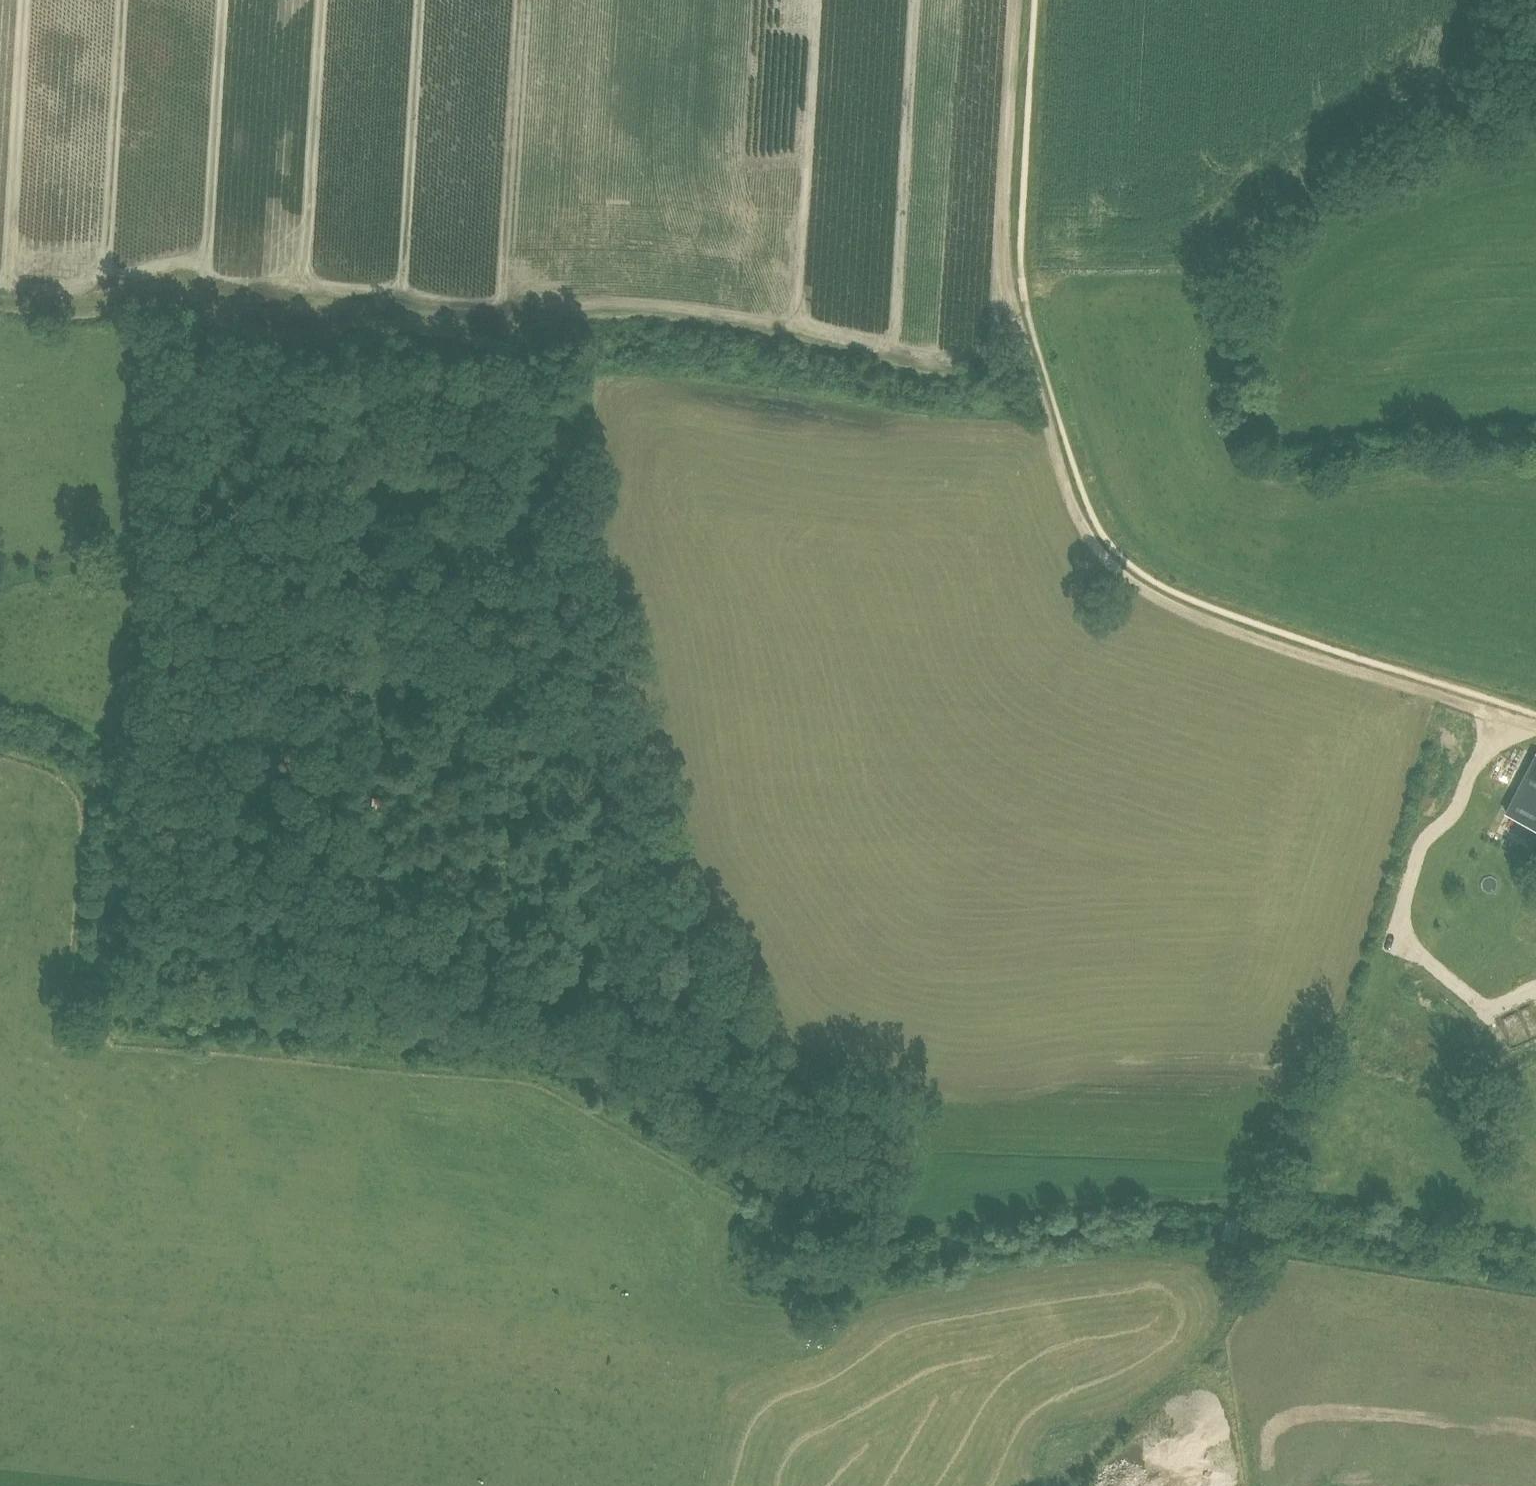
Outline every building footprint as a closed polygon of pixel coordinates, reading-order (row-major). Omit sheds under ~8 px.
[(1506,812),(1535,828),(1535,755),(1506,812)] [(1173,1471),(1173,1419),(1163,1419),(1163,1471),(1173,1471)] [(1247,1442),(1257,1442),(1258,1424),(1247,1423),(1247,1442)] [(1278,1472),(1287,1472),(1287,1447),(1279,1446),(1278,1472)] [(1223,1447),(1223,1466),(1234,1466),(1234,1447),(1223,1447)]
